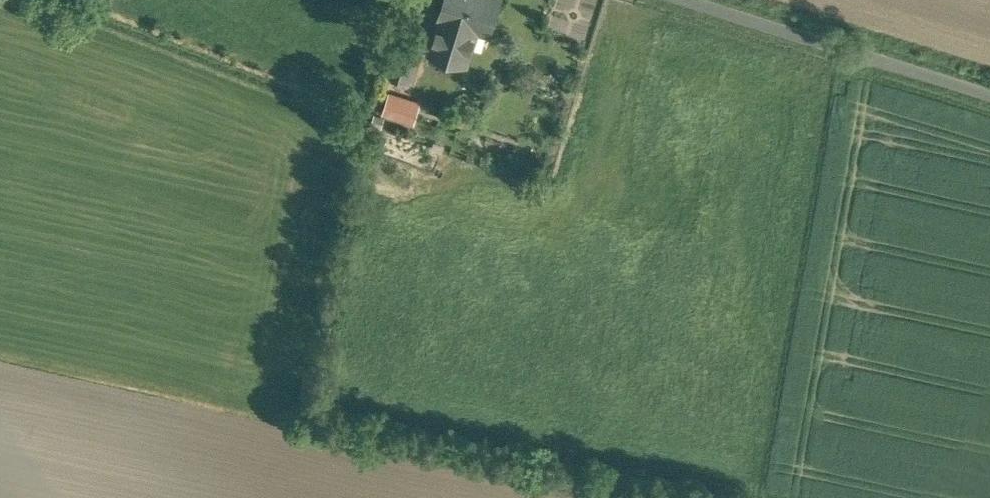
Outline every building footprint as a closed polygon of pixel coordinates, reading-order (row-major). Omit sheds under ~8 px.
[(434,42),(425,39),(422,48),(423,48),(422,49),(431,51),(431,52),(466,63),(477,28),(489,32),(499,0),(447,0),(434,42)] [(400,32),(387,72),(413,80),(422,49),(423,48),(422,48),(425,39),(400,32)]
